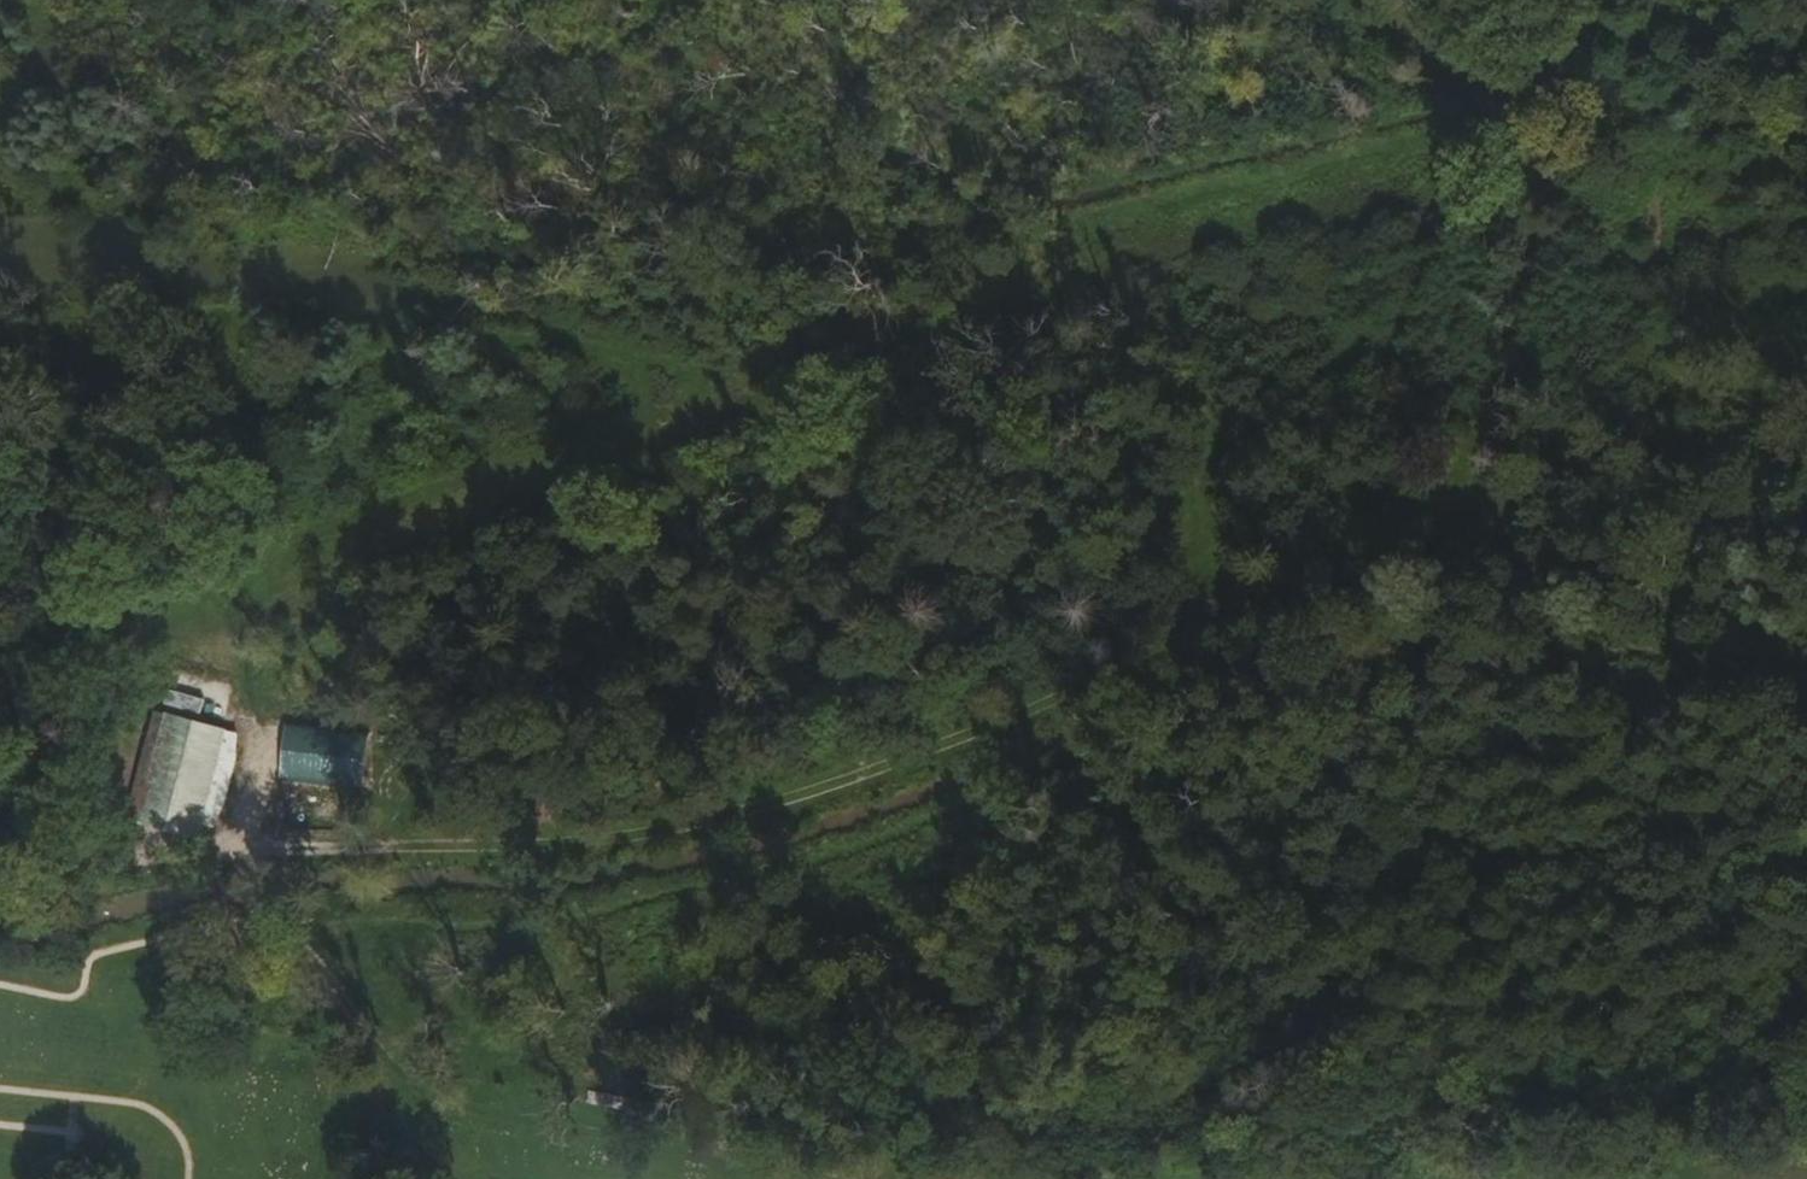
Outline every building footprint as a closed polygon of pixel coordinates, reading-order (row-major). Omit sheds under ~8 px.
[(200,831),(228,725),(165,708),(137,814),(200,831)]
